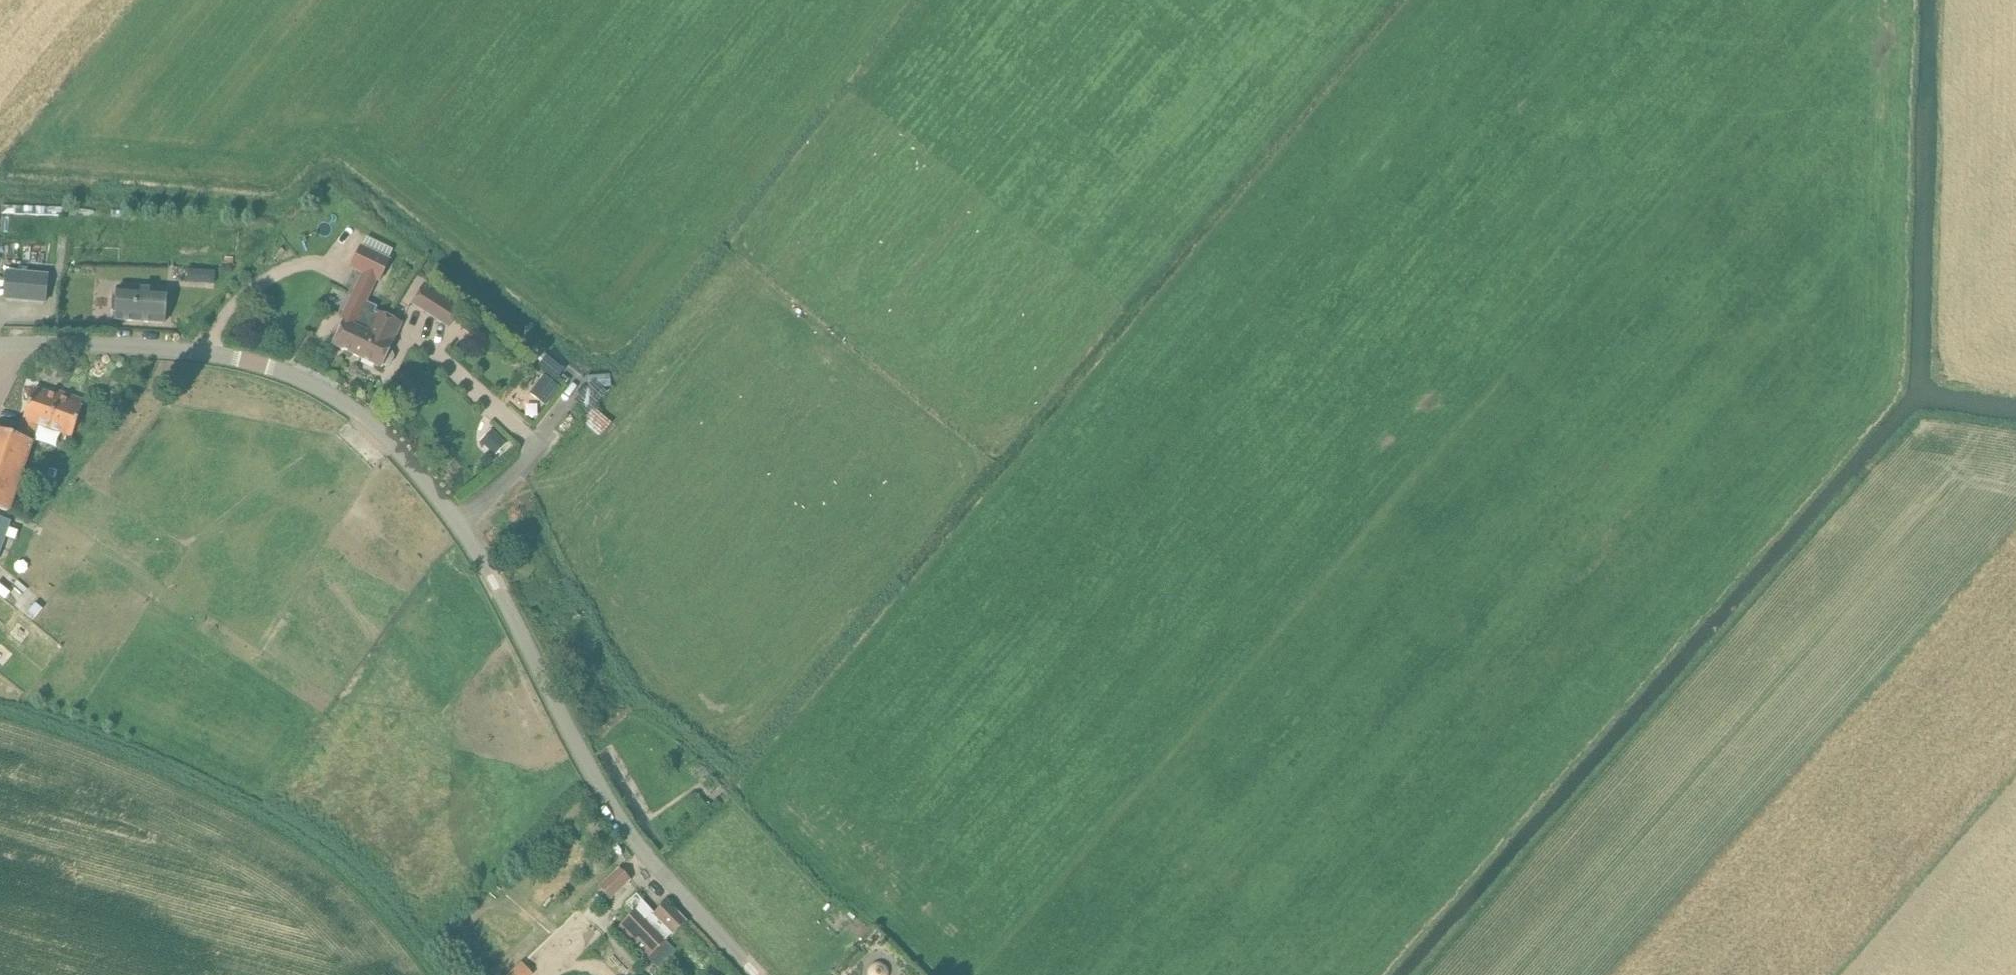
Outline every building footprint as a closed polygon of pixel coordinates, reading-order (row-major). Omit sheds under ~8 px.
[(360,245),(350,268),(362,274),(377,281),(380,283),(391,259),(389,258),(363,246),(360,245)] [(176,282),(216,283),(216,270),(177,269),(176,282)] [(49,274),(6,270),(4,301),(46,305),(49,274)] [(448,328),(462,309),(426,284),(412,303),(448,328)] [(116,312),(116,319),(164,323),(167,291),(118,287),(117,294),(113,296),(112,310),(116,312)] [(347,319),(346,322),(345,321),(342,327),(333,345),(361,358),(368,342),(375,340),(387,316),(376,311),(378,307),(353,296),(343,318),(347,319)] [(468,314),(460,327),(478,339),(487,326),(468,314)] [(368,342),(361,358),(381,367),(382,365),(386,366),(391,365),(395,357),(393,352),(389,350),(389,349),(395,336),(401,323),(387,316),(376,340),(368,342)] [(544,355),(539,363),(558,378),(563,370),(544,355)] [(544,374),(530,393),(547,405),(561,386),(544,374)] [(76,425),(83,406),(33,390),(17,437),(0,431),(0,507),(14,512),(42,426),(72,436),(76,425)] [(599,399),(591,392),(585,398),(593,406),(599,399)] [(603,436),(612,420),(592,409),(583,425),(603,436)] [(494,433),(484,444),(496,455),(506,443),(494,433)] [(11,521),(0,517),(0,554),(11,521)] [(600,887),(611,899),(630,880),(619,869),(600,887)] [(665,940),(671,934),(686,921),(668,902),(667,902),(665,899),(660,904),(653,911),(636,893),(626,903),(634,911),(617,927),(645,958),(665,940)] [(534,974),(520,961),(507,974),(534,974)]
